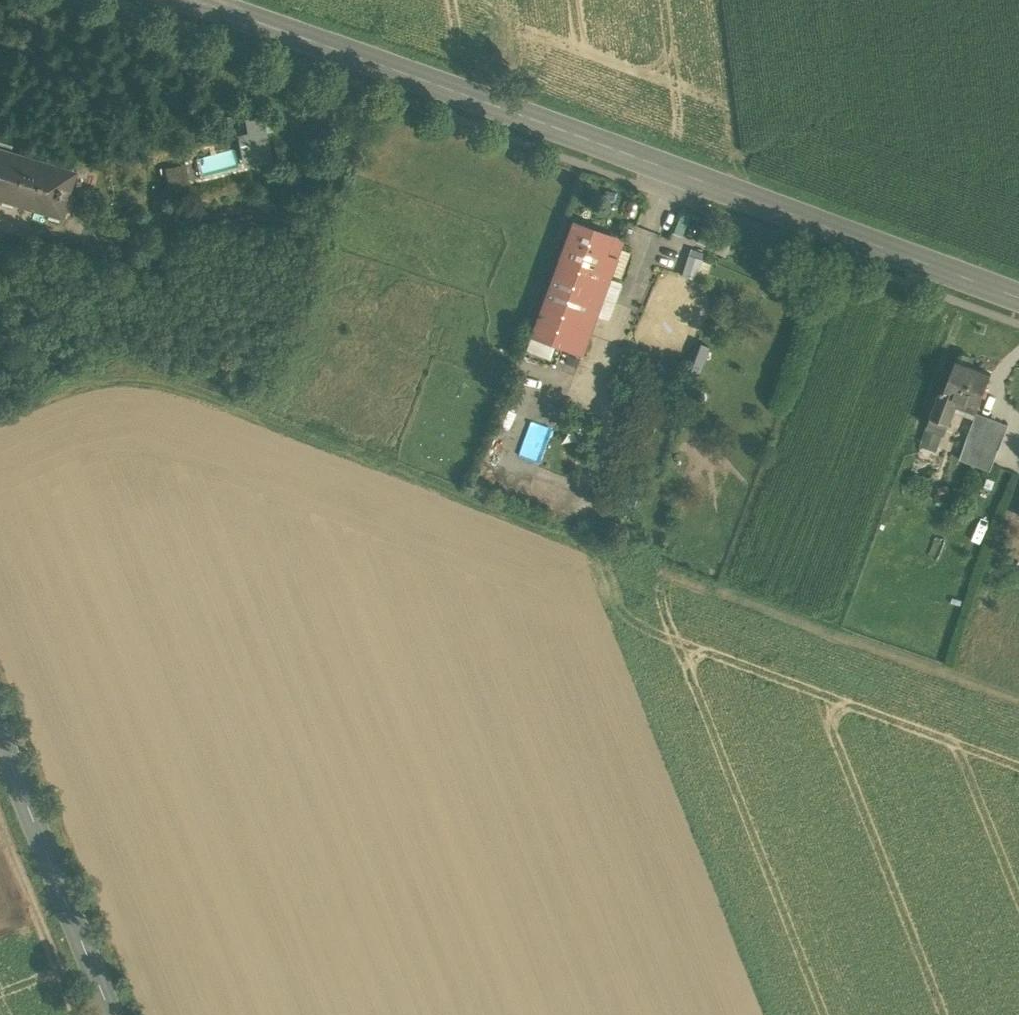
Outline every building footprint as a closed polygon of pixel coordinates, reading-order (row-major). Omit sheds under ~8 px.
[(273,156),(267,114),(238,118),(245,160),(273,156)] [(0,150),(0,196),(62,216),(76,175),(0,150)] [(172,186),(192,181),(186,162),(167,167),(172,186)] [(612,236),(573,222),(559,260),(609,279),(624,240),(612,236)] [(690,253),(683,273),(705,281),(712,261),(690,253)] [(609,279),(559,260),(531,336),(582,354),(609,279)] [(971,356),(964,354),(960,356),(958,361),(971,366),(973,361),(971,356)] [(958,361),(957,360),(944,393),(944,395),(957,400),(979,408),(991,373),(971,366),(958,361)] [(957,400),(944,395),(944,393),(941,392),(932,417),(949,423),(957,400)] [(1008,425),(977,413),(968,436),(999,448),(1008,425)] [(999,448),(968,436),(960,459),(990,471),(999,448)]
